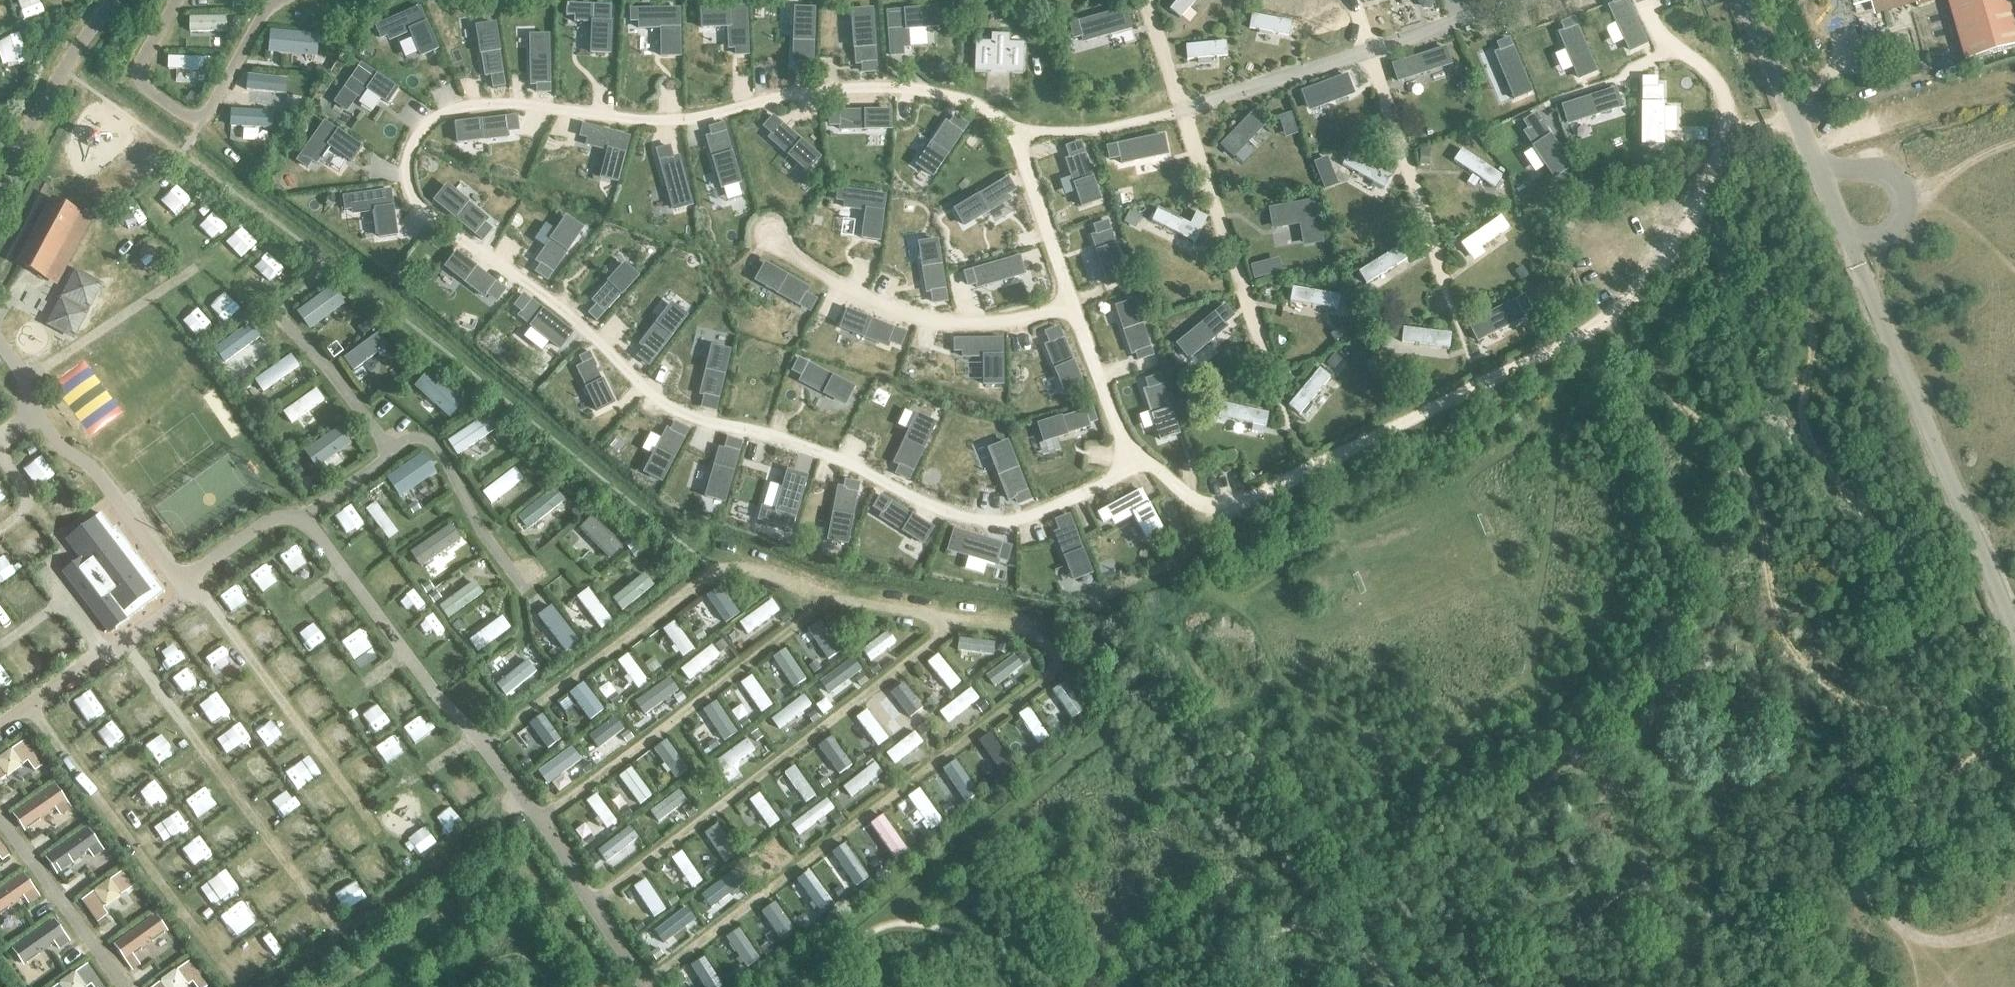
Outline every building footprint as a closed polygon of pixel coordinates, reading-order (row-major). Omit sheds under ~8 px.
[(1169,10),(1180,19),(1195,0),(1177,0),(1169,10)] [(1883,10),(1917,0),(1919,6),(1939,0),(1880,0),(1883,10)] [(2014,48),(2014,0),(1948,0),(1966,62),(2014,48)] [(611,7),(567,6),(567,18),(574,18),(574,24),(592,24),(591,55),(610,55),(611,7)] [(419,8),(376,27),(381,38),(388,35),(390,39),(409,31),(421,57),(437,50),(419,8)] [(746,8),(701,10),(701,28),(728,27),(729,48),(736,47),(737,56),(748,55),(746,8)] [(935,9),(887,13),(890,56),(902,55),(902,48),(908,48),(906,30),(937,27),(935,9)] [(815,11),(797,10),(796,62),(802,62),(801,72),(813,72),(815,11)] [(681,12),(633,12),(633,23),(641,22),(642,30),(664,30),(664,58),(681,58),(681,12)] [(871,12),(853,14),(857,63),(863,62),(864,74),(876,73),(871,12)] [(1091,12),(1085,26),(1130,45),(1136,32),(1091,12)] [(1252,14),(1249,28),(1289,36),(1291,22),(1252,14)] [(227,29),(227,17),(188,17),(188,29),(227,29)] [(497,26),(478,29),(485,79),(492,78),(493,89),(505,87),(497,26)] [(1592,27),(1552,28),(1552,43),(1593,42),(1592,27)] [(551,35),(532,35),(531,85),(538,85),(538,96),(551,96),(551,35)] [(1513,39),(1480,64),(1489,75),(1521,50),(1513,39)] [(309,58),(310,46),(267,42),(266,54),(273,55),(273,58),(277,59),(278,55),(288,56),(288,60),(294,60),(295,56),(309,58)] [(1226,42),(1186,46),(1187,60),(1227,55),(1226,42)] [(1444,48),(1391,65),(1396,82),(1450,64),(1444,48)] [(209,71),(209,59),(168,57),(168,70),(209,71)] [(361,65),(345,88),(360,98),(366,89),(387,104),(397,90),(361,65)] [(243,87),(285,91),(286,79),(244,75),(243,87)] [(1337,78),(1304,114),(1315,123),(1347,87),(1337,78)] [(1654,79),(1642,79),(1642,143),(1661,144),(1662,88),(1654,88),(1654,79)] [(1507,91),(1486,125),(1498,133),(1519,98),(1507,91)] [(1578,102),(1577,116),(1618,117),(1618,103),(1578,102)] [(282,114),(235,110),(235,122),(258,124),(258,129),(263,130),(263,125),(281,126),(282,114)] [(891,112),(829,112),(829,125),(842,125),(842,130),(891,130),(891,112)] [(1253,112),(1219,147),(1230,157),(1263,122),(1253,112)] [(516,117),(455,125),(458,144),(508,137),(507,130),(518,129),(516,117)] [(773,117),(765,126),(774,134),(770,139),(807,171),(819,158),(773,117)] [(945,125),(918,166),(933,176),(967,125),(957,118),(950,128),(945,125)] [(324,123),(297,161),(307,168),(312,161),(316,164),(329,146),(351,162),(361,149),(324,123)] [(583,126),(580,136),(588,138),(586,145),(608,151),(601,178),(617,182),(629,138),(583,126)] [(713,141),(707,143),(721,190),(738,185),(721,126),(709,130),(713,141)] [(1527,136),(1513,138),(1518,178),(1531,177),(1527,136)] [(1158,137),(1119,165),(1127,176),(1167,148),(1158,137)] [(1072,159),(1067,161),(1082,208),(1100,202),(1080,144),(1068,148),(1072,159)] [(669,147),(657,151),(661,165),(669,194),(668,194),(671,207),(673,207),(673,210),(691,205),(678,157),(672,159),(669,147)] [(1461,149),(1454,161),(1494,188),(1502,176),(1461,149)] [(1349,153),(1342,165),(1384,189),(1391,177),(1349,153)] [(1006,178),(954,210),(963,226),(1005,200),(1002,195),(1013,189),(1006,178)] [(156,187),(129,207),(136,216),(162,196),(156,187)] [(446,187),(435,202),(470,230),(483,240),(490,230),(481,223),(485,218),(446,187)] [(838,190),(837,201),(845,202),(844,208),(865,211),(862,239),(879,241),(885,196),(838,190)] [(390,191),(344,197),(345,209),(353,208),(353,213),(376,210),(377,218),(375,218),(377,234),(379,234),(379,238),(396,236),(390,191)] [(16,265),(57,286),(93,219),(52,198),(16,265)] [(1315,200),(1268,209),(1272,228),(1300,224),(1304,245),(1323,242),(1315,200)] [(1158,208),(1152,221),(1195,242),(1201,230),(1158,208)] [(1501,216),(1461,244),(1469,256),(1509,228),(1501,216)] [(544,263),(537,273),(547,280),(556,267),(581,229),(566,219),(539,260),(544,263)] [(1099,237),(1094,239),(1110,286),(1127,280),(1107,222),(1095,226),(1099,237)] [(936,241),(918,244),(926,292),(932,291),(934,303),(946,301),(936,241)] [(1400,247),(1359,272),(1366,284),(1407,258),(1400,247)] [(456,254),(446,269),(485,299),(488,294),(497,301),(505,292),(456,254)] [(1019,257),(964,273),(967,285),(978,282),(979,287),(1025,274),(1019,257)] [(595,305),(587,314),(596,322),(637,277),(624,265),(591,301),(595,305)] [(765,265),(756,281),(809,311),(816,300),(805,294),(808,289),(765,265)] [(46,325),(74,340),(105,284),(75,269),(46,325)] [(336,287),(301,313),(310,325),(332,309),(334,313),(340,308),(337,305),(345,299),(336,287)] [(1292,287),(1290,301),(1338,310),(1340,296),(1292,287)] [(523,296),(516,306),(525,314),(522,318),(534,328),(524,340),(542,353),(551,341),(560,348),(572,334),(523,296)] [(1133,301),(1116,307),(1132,354),(1138,352),(1140,359),(1152,355),(1133,301)] [(1505,304),(1472,338),(1482,348),(1515,313),(1505,304)] [(646,348),(639,357),(648,365),(658,352),(686,317),(672,305),(641,344),(646,348)] [(848,311),(841,329),(887,346),(889,341),(900,345),(905,334),(848,311)] [(1197,315),(1173,356),(1185,363),(1209,322),(1197,315)] [(251,324),(222,344),(229,353),(257,333),(251,324)] [(1403,328),(1402,342),(1449,347),(1451,334),(1403,328)] [(1052,344),(1046,347),(1065,392),(1082,385),(1059,329),(1047,333),(1052,344)] [(378,333),(344,359),(353,372),(388,346),(378,333)] [(1001,340),(954,340),(954,352),(962,351),(962,357),(974,357),(983,357),(983,385),(1002,385),(1001,340)] [(711,347),(700,395),(706,396),(703,408),(715,411),(729,351),(711,347)] [(582,365),(575,368),(597,412),(613,404),(595,368),(597,368),(589,352),(578,358),(582,365)] [(291,355),(255,381),(263,392),(299,366),(291,355)] [(798,360),(793,371),(803,376),(801,381),(844,404),(853,388),(813,367),(798,360)] [(1319,368),(1288,406),(1299,415),(1330,377),(1319,368)] [(1151,392),(1145,394),(1161,440),(1178,434),(1159,376),(1147,380),(1151,392)] [(460,405),(428,377),(417,389),(449,417),(460,405)] [(316,389),(283,413),(291,424),(324,401),(316,389)] [(1221,403),(1218,417),(1266,427),(1268,413),(1221,403)] [(1092,408),(1038,425),(1043,442),(1090,428),(1089,422),(1096,420),(1092,408)] [(917,416),(896,461),(902,464),(897,475),(908,480),(934,424),(917,416)] [(480,420),(448,441),(456,452),(487,431),(480,420)] [(667,431),(643,476),(659,484),(688,430),(677,425),(672,434),(667,431)] [(339,430),(309,451),(316,461),(346,441),(339,430)] [(720,450),(707,497),(724,502),(741,443),(729,440),(726,451),(720,450)] [(1007,443),(990,450),(1010,500),(1015,498),(1018,504),(1029,500),(1007,443)] [(400,490),(432,467),(424,455),(392,478),(400,490)] [(492,504),(524,479),(515,468),(483,493),(492,504)] [(769,485),(758,521),(790,530),(805,477),(786,471),(781,488),(769,485)] [(839,489),(829,542),(846,546),(858,486),(845,484),(844,491),(839,489)] [(528,530),(565,501),(555,488),(518,517),(528,530)] [(1141,491),(1098,514),(1103,523),(1112,518),(1115,524),(1134,514),(1137,521),(1136,522),(1143,536),(1145,535),(1147,539),(1162,531),(1141,491)] [(880,497),(874,508),(882,513),(879,518),(922,545),(932,530),(880,497)] [(399,533),(376,503),(366,510),(389,540),(399,533)] [(623,547),(592,516),(579,529),(610,560),(623,547)] [(1061,532),(1056,534),(1068,565),(1073,580),(1091,573),(1068,516),(1057,520),(1061,532)] [(64,574),(109,633),(127,619),(122,613),(150,591),(95,518),(67,539),(83,559),(64,574)] [(422,568),(461,541),(450,525),(411,552),(422,568)] [(954,532),(949,550),(996,565),(998,559),(1006,561),(1009,547),(954,532)] [(644,574),(612,599),(622,611),(654,586),(644,574)] [(449,619),(483,594),(474,581),(440,607),(449,619)] [(739,615),(721,588),(710,595),(728,622),(739,615)] [(613,621),(588,589),(577,597),(601,630),(613,621)] [(747,634),(780,611),(772,600),(740,624),(747,634)] [(544,616),(564,644),(574,637),(553,609),(544,616)] [(478,652),(511,628),(503,617),(470,641),(478,652)] [(694,649),(674,622),(663,630),(683,657),(694,649)] [(842,653),(822,624),(812,631),(832,660),(842,653)] [(889,631),(859,653),(865,662),(895,640),(889,631)] [(990,642),(961,639),(960,650),(989,653),(990,642)] [(689,680),(720,656),(712,646),(681,670),(689,680)] [(806,679),(786,650),(776,656),(787,674),(784,676),(789,683),(793,681),(796,686),(806,679)] [(647,680),(628,654),(618,662),(629,676),(625,679),(629,685),(633,682),(637,687),(647,680)] [(960,682),(938,655),(928,663),(950,691),(960,682)] [(1022,666),(1014,657),(984,680),(991,689),(1011,674),(1014,678),(1022,671),(1020,668),(1022,666)] [(860,668),(853,658),(821,682),(829,692),(860,668)] [(507,696),(535,674),(526,663),(509,677),(506,674),(499,679),(502,683),(498,685),(507,696)] [(772,706),(752,676),(741,683),(761,713),(772,706)] [(924,710),(902,682),(893,689),(915,717),(924,710)] [(660,683),(632,704),(639,714),(659,700),(661,704),(668,699),(665,695),(668,693),(660,683)] [(1083,710),(1065,683),(1055,690),(1063,701),(1059,703),(1065,712),(1068,709),(1073,717),(1083,710)] [(604,710),(585,686),(575,693),(594,718),(604,710)] [(979,699),(971,689),(940,713),(948,723),(979,699)] [(804,695),(772,720),(779,730),(811,705),(804,695)] [(737,733),(717,704),(707,711),(716,725),(713,727),(717,733),(720,731),(727,740),(737,733)] [(888,739),(867,710),(856,718),(878,747),(888,739)] [(1047,736),(1029,711),(1019,718),(1037,744),(1047,736)] [(593,748),(623,726),(617,716),(586,738),(593,748)] [(562,742),(543,717),(534,725),(553,749),(562,742)] [(924,741),(916,732),(885,756),(892,765),(903,757),(906,761),(916,753),(913,749),(924,741)] [(1016,770),(990,733),(978,741),(1005,778),(1016,770)] [(748,739),(717,762),(725,772),(742,759),(745,763),(752,758),(749,755),(755,750),(748,739)] [(852,765),(833,740),(823,747),(835,762),(831,765),(836,772),(840,769),(842,772),(852,765)] [(688,770),(668,743),(658,751),(678,777),(688,770)] [(570,749),(541,771),(549,781),(559,774),(561,776),(566,772),(564,770),(578,759),(570,749)] [(883,773),(875,763),(843,788),(851,798),(871,782),(874,786),(880,781),(877,777),(883,773)] [(975,794),(957,765),(947,772),(954,783),(950,786),(956,794),(960,791),(966,800),(975,794)] [(784,773),(805,803),(815,796),(794,767),(784,773)] [(652,796),(631,768),(619,777),(640,805),(652,796)] [(943,822),(919,789),(908,797),(931,830),(943,822)] [(759,793),(749,801),(769,828),(779,821),(759,793)] [(616,821),(596,794),(586,802),(598,817),(595,820),(600,827),(603,824),(607,829),(616,821)] [(673,795),(644,817),(652,828),(681,806),(673,795)] [(826,816),(819,806),(784,832),(791,841),(815,824),(818,828),(823,824),(820,820),(826,816)] [(905,851),(883,818),(873,825),(887,846),(884,848),(889,855),(892,853),(895,858),(905,851)] [(738,854),(717,825),(706,833),(727,862),(738,854)] [(630,828),(598,852),(606,863),(638,839),(630,828)] [(864,875),(847,850),(838,856),(855,881),(864,875)] [(702,881),(682,852),(672,859),(693,888),(702,881)] [(832,903),(809,872),(798,880),(813,900),(811,902),(815,908),(818,906),(822,911),(832,903)] [(725,876),(695,899),(702,909),(721,895),(724,899),(730,895),(727,891),(732,886),(725,876)] [(665,910),(645,880),(634,888),(654,918),(665,910)] [(793,927),(777,903),(766,910),(776,923),(772,926),(776,931),(780,928),(784,934),(793,927)] [(679,912),(647,936),(654,945),(671,933),(673,937),(680,932),(677,928),(687,921),(679,912)] [(760,960),(739,929),(728,936),(743,957),(739,959),(743,965),(747,962),(751,967),(760,960)] [(702,956),(692,963),(708,986),(723,986),(702,956)]
